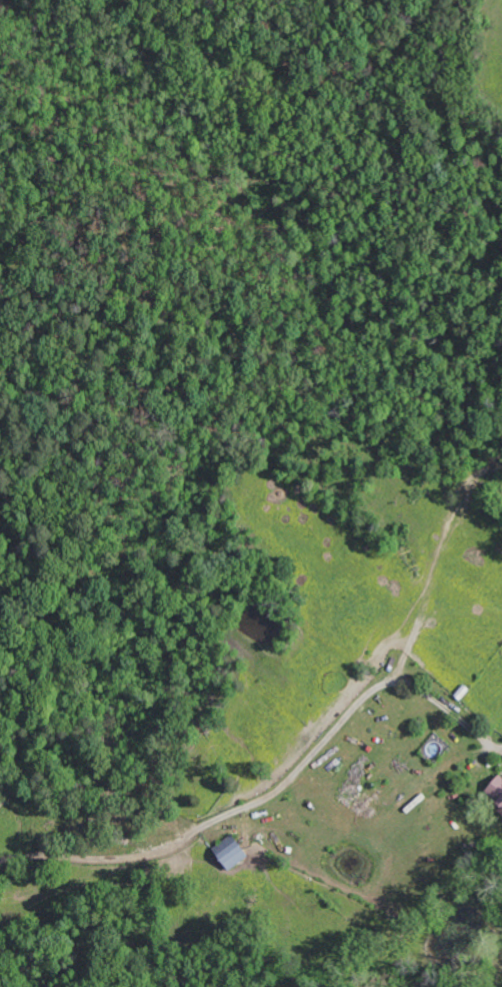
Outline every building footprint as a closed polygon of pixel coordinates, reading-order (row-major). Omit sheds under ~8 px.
[(232,870),(253,857),(240,834),(219,846),(232,870)]
